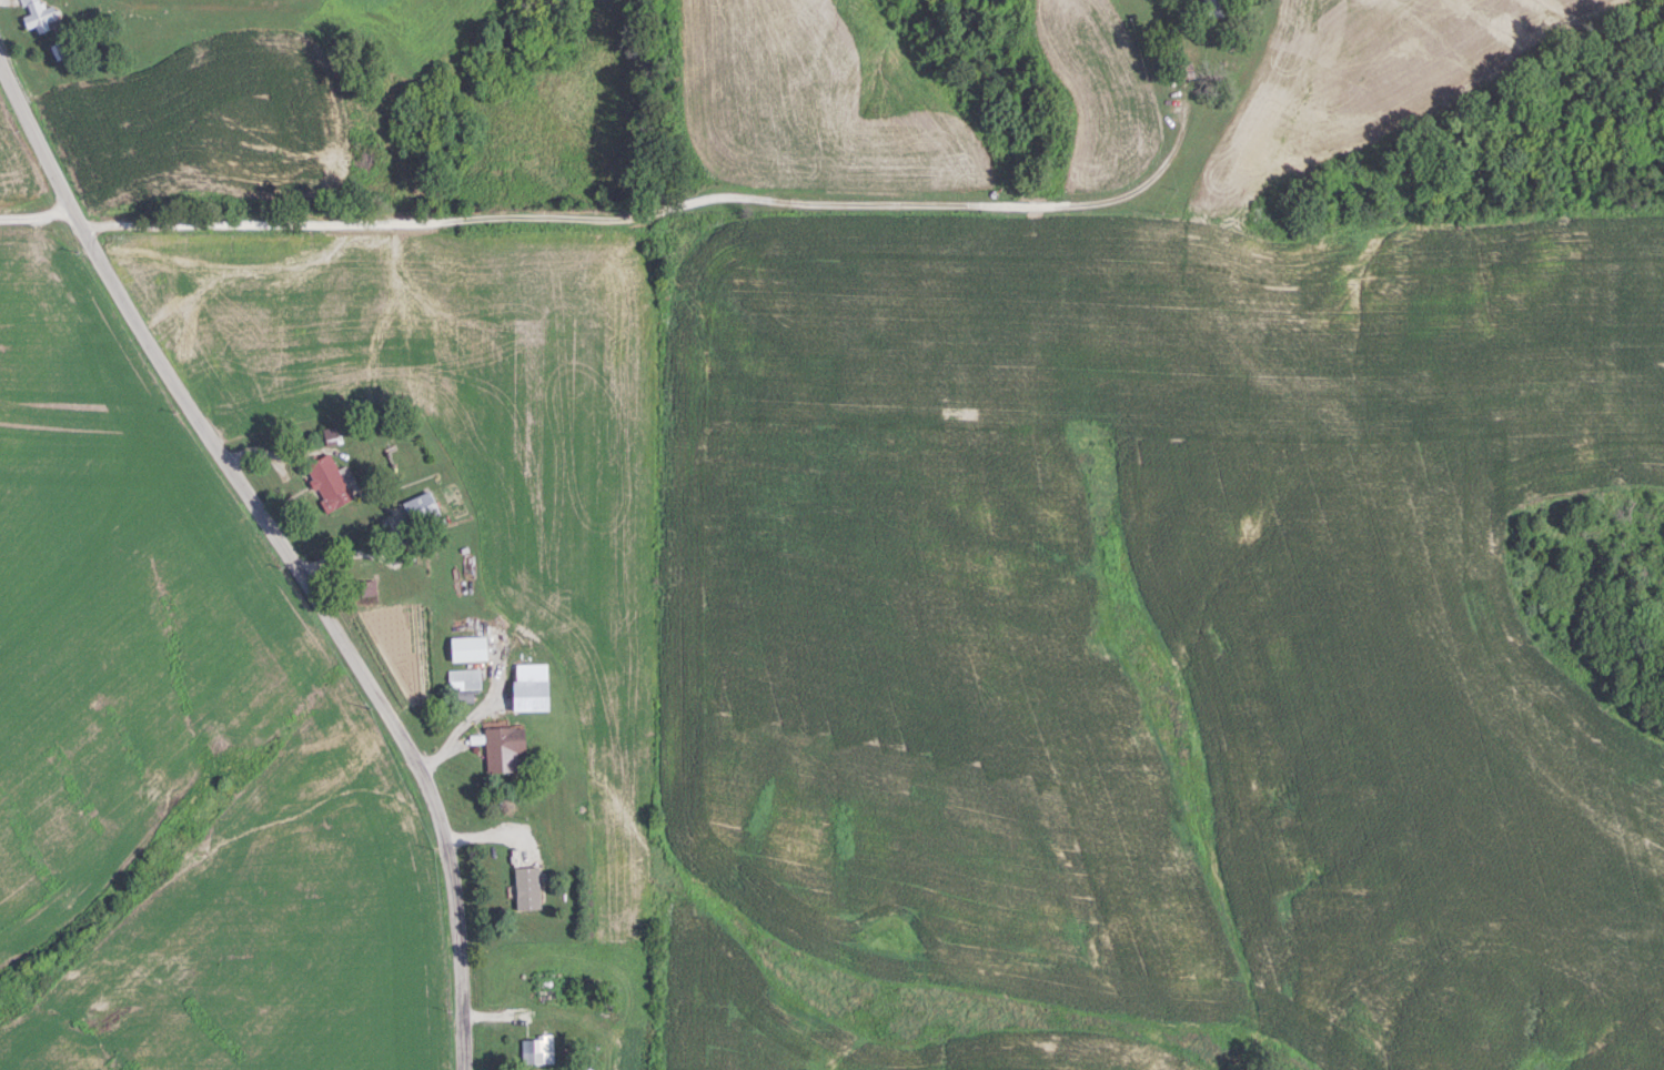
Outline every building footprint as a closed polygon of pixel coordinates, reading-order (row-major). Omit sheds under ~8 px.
[(60,18),(56,5),(42,9),(39,0),(21,0),(24,11),(22,12),(26,29),(37,26),(38,33),(51,30),(49,21),(60,18)] [(354,499),(332,452),(305,465),(327,511),(354,499)] [(442,513),(431,489),(404,502),(415,526),(442,513)] [(377,596),(376,580),(356,580),(356,597),(377,596)] [(489,660),(489,635),(453,635),(453,660),(489,660)] [(551,709),(551,661),(516,661),(516,709),(551,709)] [(481,689),(481,669),(449,669),(449,688),(460,688),(460,700),(472,700),(472,689),(481,689)] [(487,727),(487,770),(520,770),(519,750),(528,750),(528,726),(487,727)] [(517,909),(541,908),(539,852),(526,852),(527,869),(516,870),(517,909)] [(553,1034),(523,1034),(523,1062),(553,1062),(553,1034)]
